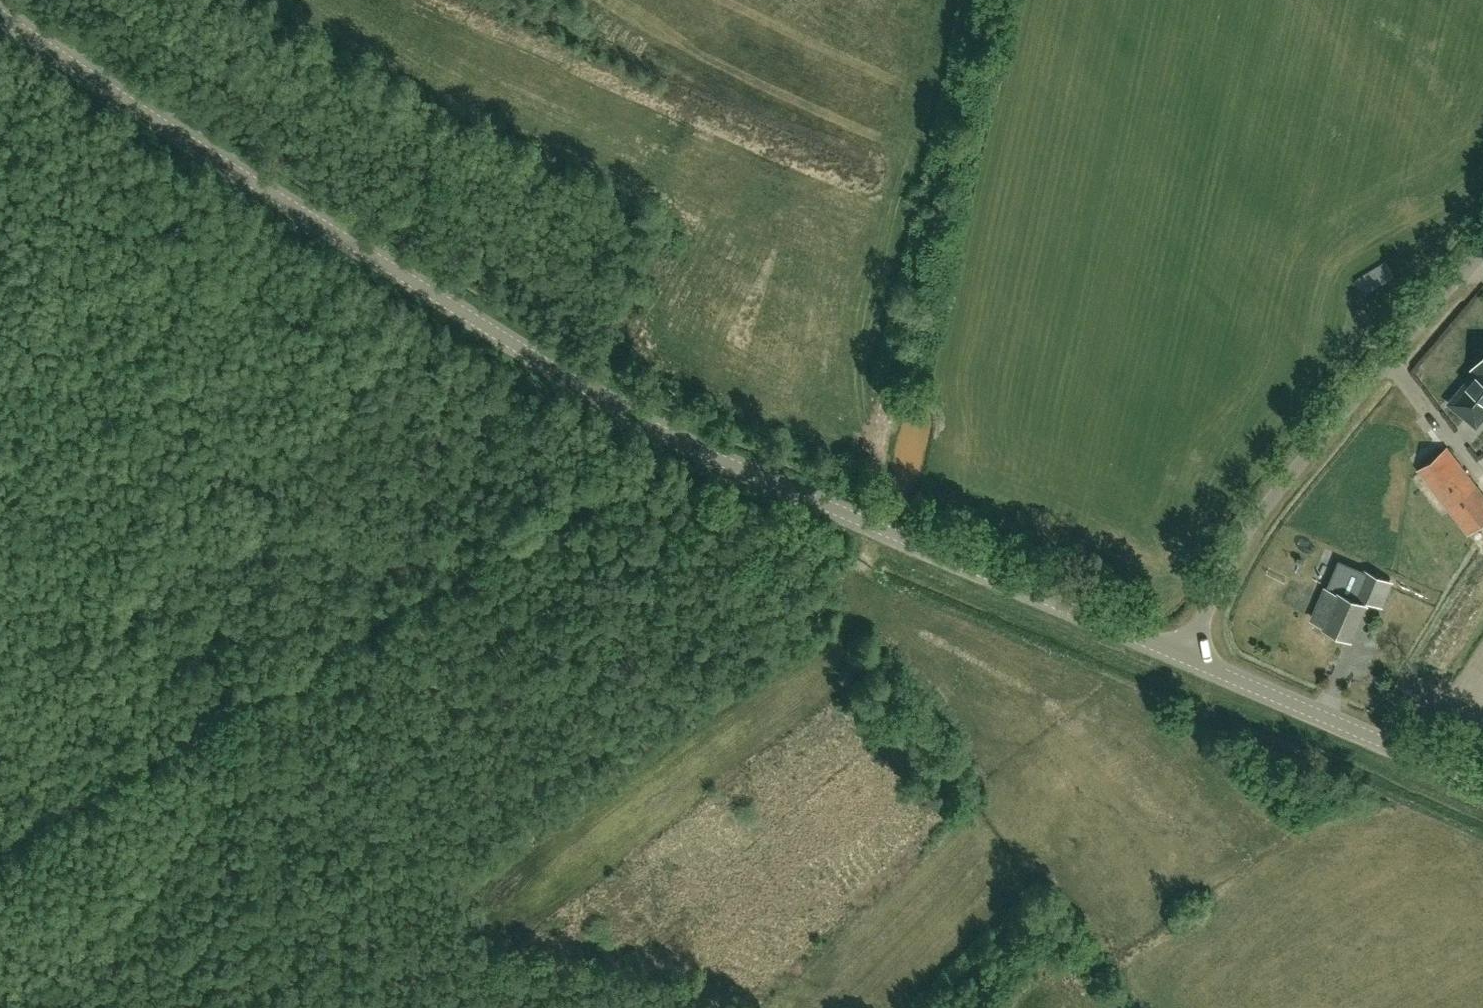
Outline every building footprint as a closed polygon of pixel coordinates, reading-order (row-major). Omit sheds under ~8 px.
[(1365,294),(1393,276),(1384,262),(1356,280),(1365,294)] [(1477,371),(1450,403),(1476,425),(1482,417),(1482,351),(1480,355),(1481,359),(1480,361),(1474,368),(1477,371)] [(1482,522),(1482,494),(1447,448),(1418,470),(1468,534),(1482,522)] [(1314,619),(1327,625),(1326,626),(1350,637),(1366,599),(1381,606),(1391,582),(1365,572),(1354,598),(1340,592),(1340,594),(1327,589),(1314,619)]
